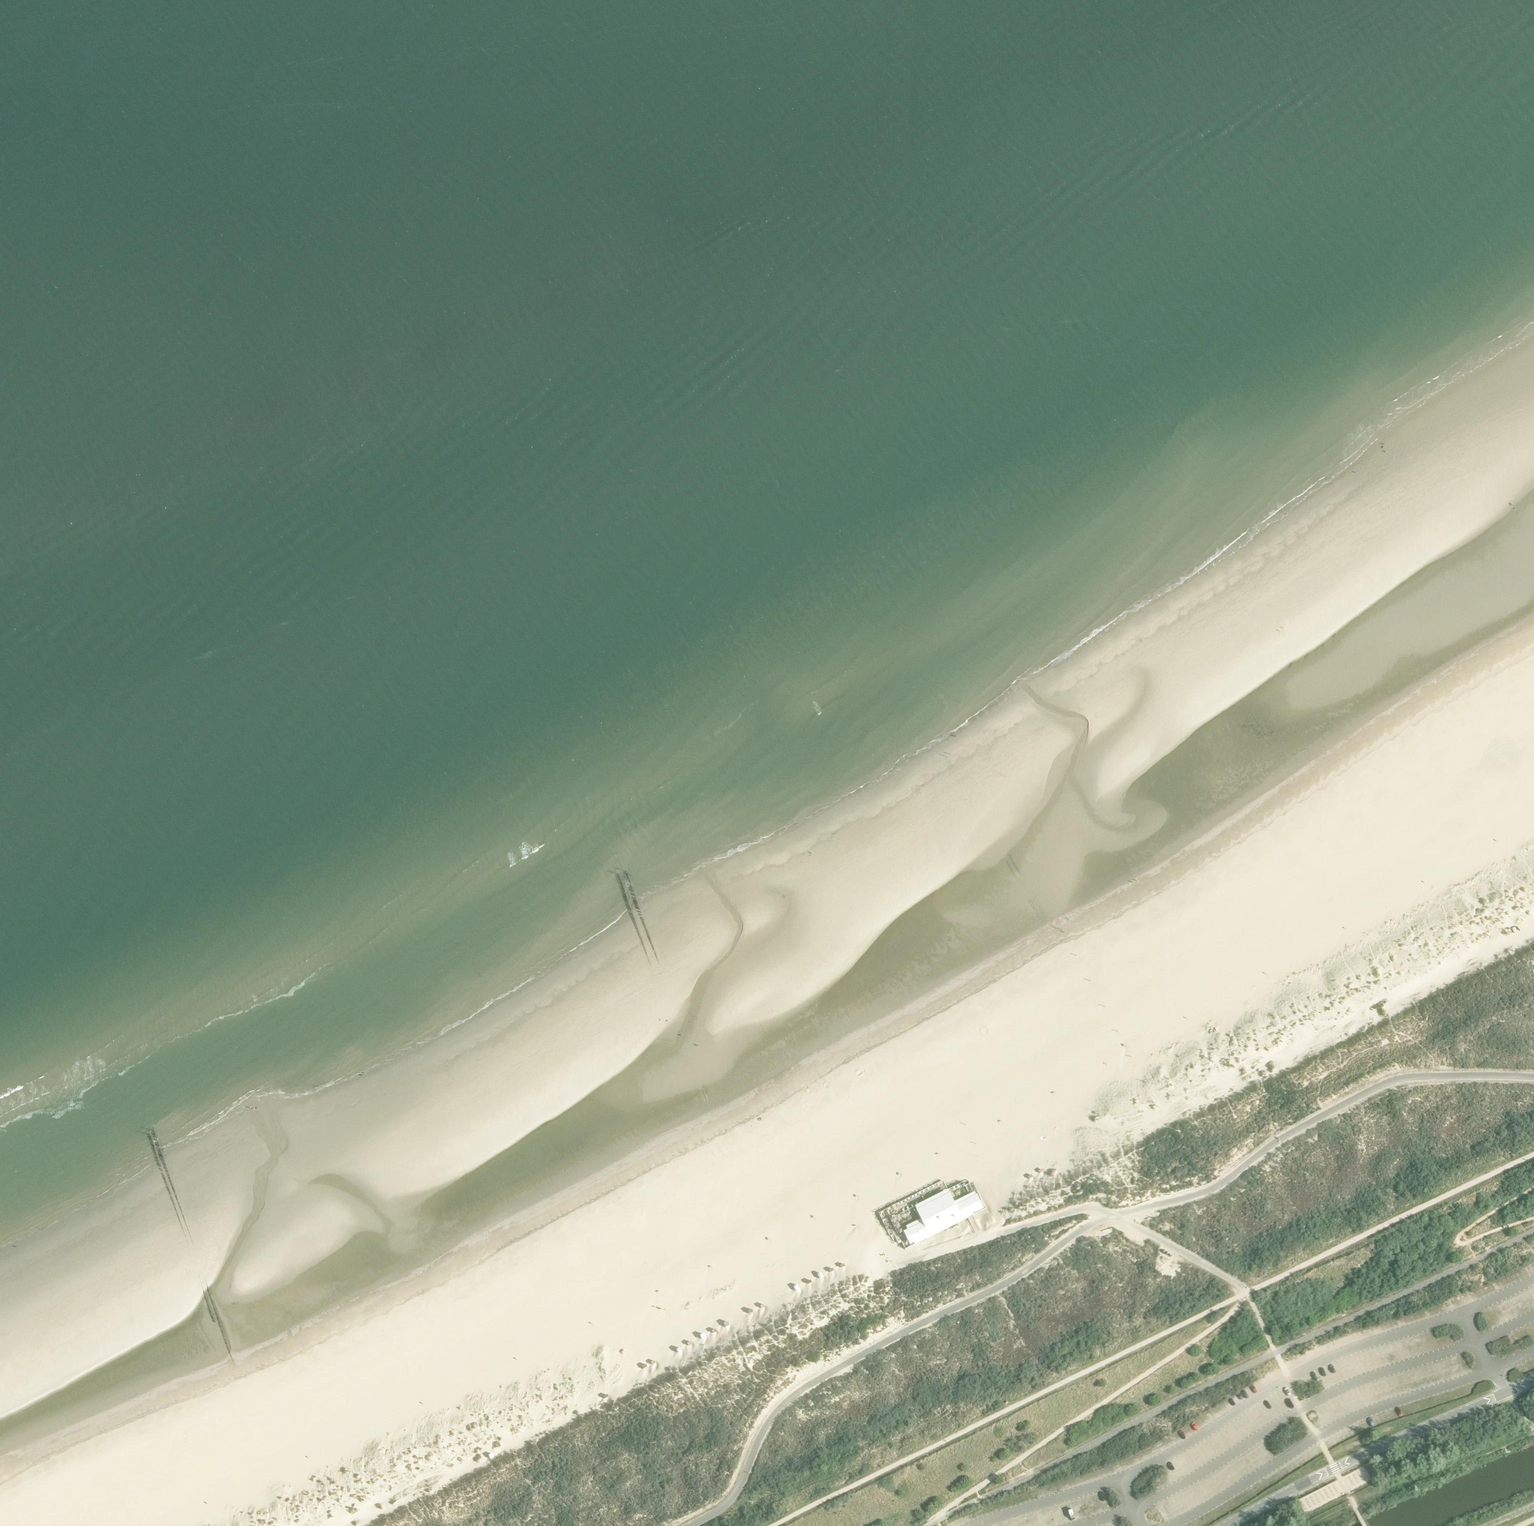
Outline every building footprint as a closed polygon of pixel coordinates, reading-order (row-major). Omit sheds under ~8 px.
[(924,1223),(908,1231),(914,1243),(967,1217),(960,1204),(955,1207),(949,1195),(918,1210),(924,1223)] [(982,1209),(976,1196),(965,1202),(972,1214),(982,1209)]
